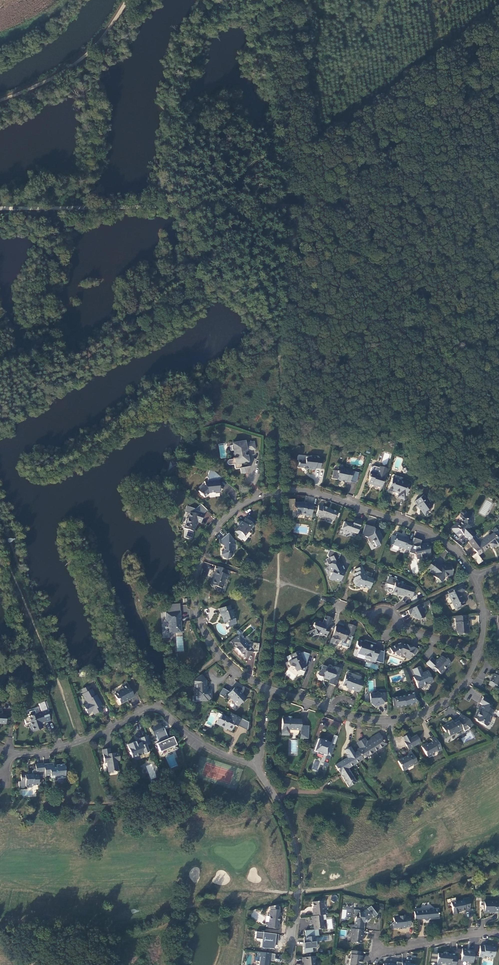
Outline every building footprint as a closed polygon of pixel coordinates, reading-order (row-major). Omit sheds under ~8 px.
[(244,456),(243,451),(246,451),(255,450),(254,442),(245,443),(244,441),(232,444),(232,445),(230,446),(231,451),(233,450),(235,459),(229,460),(228,460),(227,461),(227,462),(227,463),(227,464),(228,465),(229,465),(230,465),(234,465),(235,469),(239,469),(241,468),(242,474),(247,473),(249,467),(243,468),(242,463),(245,462),(244,459),(247,459),(247,455),(244,456)] [(381,463),(386,465),(390,454),(385,452),(381,463)] [(298,460),(297,467),(303,468),(305,471),(308,469),(315,470),(315,468),(320,469),(321,458),(319,458),(318,460),(316,459),(316,456),(311,456),(311,458),(306,457),(305,461),(298,460)] [(379,468),(373,466),(371,467),(369,475),(370,478),(368,483),(381,487),(384,478),(386,479),(389,469),(380,466),(379,468)] [(350,482),(352,470),(344,468),(344,469),(338,468),(338,471),(337,471),(336,473),(333,472),(331,479),(341,481),(342,480),(350,482)] [(216,483),(221,477),(214,472),(209,470),(208,475),(206,477),(208,478),(208,481),(204,481),(204,485),(198,491),(200,493),(200,494),(202,495),(204,497),(208,493),(214,492),(215,494),(219,493),(222,489),(217,486),(216,486),(216,483)] [(407,483),(392,477),(388,490),(399,493),(397,498),(404,500),(405,496),(406,496),(410,485),(406,484),(407,483)] [(423,495),(414,501),(425,515),(427,514),(425,511),(431,507),(425,500),(426,499),(423,495)] [(311,516),(313,504),(307,502),(306,504),(303,504),(303,502),(294,502),(294,507),(295,508),(296,508),(296,513),(301,513),(302,515),(311,516)] [(323,507),(318,505),(316,516),(319,518),(320,516),(334,521),(337,512),(327,508),(328,508),(323,506),(323,507)] [(184,528),(193,532),(194,528),(195,528),(196,524),(197,522),(201,523),(204,514),(195,511),(194,513),(190,512),(188,519),(186,519),(185,522),(185,524),(184,528)] [(474,536),(475,535),(468,529),(470,527),(470,517),(472,517),(472,513),(465,513),(465,512),(464,511),(461,511),(460,511),(460,513),(460,517),(461,518),(461,521),(458,524),(456,522),(450,528),(455,533),(457,533),(459,532),(461,532),(469,541),(474,536)] [(240,520),(238,522),(238,525),(239,526),(235,531),(239,535),(237,537),(241,540),(250,528),(251,529),(254,525),(245,518),(242,522),(240,520)] [(351,532),(357,534),(361,521),(354,518),(353,520),(351,522),(350,524),(343,522),(341,529),(344,529),(343,532),(344,534),(346,534),(351,532)] [(376,546),(379,544),(382,538),(378,530),(376,531),(373,530),(374,529),(374,528),(365,525),(363,531),(366,533),(365,536),(367,537),(369,543),(372,541),(372,542),(373,541),(376,546)] [(480,543),(474,536),(469,541),(468,542),(476,553),(478,555),(489,547),(491,545),(493,547),(494,546),(496,548),(498,545),(498,542),(498,540),(493,533),(480,543)] [(235,541),(227,534),(220,540),(220,543),(223,546),(223,550),(221,550),(221,554),(223,557),(227,559),(231,558),(233,555),(233,551),(231,551),(231,545),(235,541)] [(409,550),(412,541),(407,540),(408,538),(403,537),(396,535),(392,545),(409,550)] [(413,538),(412,541),(409,550),(408,552),(415,554),(416,560),(418,559),(419,562),(426,560),(427,560),(427,559),(426,556),(430,555),(429,549),(430,547),(428,545),(428,544),(422,546),(420,545),(421,541),(413,538)] [(338,558),(340,554),(329,550),(327,555),(328,558),(326,559),(328,565),(329,566),(328,567),(331,573),(329,578),(329,580),(332,581),(334,580),(339,582),(340,581),(343,572),(341,566),(342,565),(339,559),(338,560),(338,559),(338,558)] [(478,555),(476,553),(471,556),(477,565),(482,561),(478,555)] [(445,577),(447,576),(452,575),(451,565),(440,566),(440,567),(432,561),(428,567),(430,570),(429,571),(434,575),(433,576),(441,582),(445,577)] [(230,571),(215,566),(214,571),(215,571),(217,572),(214,580),(212,579),(210,584),(212,587),(214,587),(216,586),(221,588),(225,579),(227,580),(230,571)] [(355,585),(360,587),(362,586),(369,588),(373,579),(366,577),(361,566),(355,569),(356,572),(353,574),(355,577),(354,578),(353,580),(355,585)] [(386,583),(394,586),(392,592),(404,596),(411,598),(414,588),(396,583),(397,581),(396,579),(388,577),(386,583)] [(449,597),(450,597),(452,602),(452,603),(454,609),(456,610),(460,608),(460,606),(465,604),(462,598),(461,598),(459,594),(466,591),(463,584),(447,591),(448,593),(447,594),(449,597)] [(222,617),(222,618),(224,622),(227,621),(227,622),(229,622),(230,624),(233,624),(236,623),(233,614),(232,614),(230,605),(218,609),(220,613),(222,617)] [(419,619),(425,617),(424,613),(420,605),(407,610),(409,614),(412,613),(414,618),(419,619)] [(169,633),(181,632),(180,611),(165,612),(166,622),(169,622),(169,633)] [(468,621),(467,615),(454,616),(454,618),(455,626),(456,627),(457,634),(458,634),(468,634),(468,633),(469,632),(469,630),(468,629),(467,621),(468,621)] [(326,636),(332,618),(325,616),(322,623),(317,621),(313,623),(312,626),(310,627),(312,630),(309,631),(312,637),(315,635),(317,635),(322,636),(322,635),(326,636)] [(352,637),(356,627),(348,624),(346,631),(340,629),(340,628),(335,626),(332,637),(333,638),(336,639),(337,639),(344,641),(346,636),(347,635),(352,637)] [(257,652),(259,644),(253,643),(249,647),(239,636),(231,642),(236,648),(240,653),(245,658),(253,652),(257,652)] [(365,658),(370,660),(370,661),(375,662),(375,661),(377,654),(372,652),(374,647),(374,646),(363,643),(362,641),(359,640),(357,641),(356,645),(357,647),(359,648),(357,654),(365,656),(365,658)] [(405,657),(409,659),(410,658),(411,656),(412,656),(413,654),(414,655),(415,654),(415,653),(417,649),(401,642),(400,644),(398,645),(397,644),(389,648),(390,649),(391,652),(392,653),(394,652),(395,655),(398,656),(401,654),(406,656),(405,657)] [(377,654),(375,661),(383,663),(384,652),(378,650),(377,654)] [(288,661),(291,666),(294,667),(296,671),(299,670),(305,672),(306,666),(307,666),(306,664),(309,654),(303,652),(300,653),(298,651),(289,655),(292,660),(288,661)] [(426,663),(435,672),(436,670),(440,674),(444,670),(443,670),(446,667),(447,667),(451,663),(446,658),(445,659),(442,657),(441,656),(437,660),(437,661),(435,663),(435,662),(431,658),(426,663)] [(328,683),(335,686),(341,669),(334,667),(333,669),(323,666),(322,666),(321,670),(319,670),(318,674),(318,676),(323,677),(324,677),(325,677),(325,678),(329,680),(328,683)] [(413,677),(414,680),(416,683),(418,688),(423,686),(426,684),(427,684),(432,682),(432,681),(428,671),(421,674),(422,672),(420,666),(412,670),(415,676),(413,677)] [(496,671),(490,682),(489,682),(488,685),(494,688),(495,686),(498,688),(498,687),(498,672),(496,671)] [(205,686),(205,681),(201,675),(193,681),(195,684),(195,688),(194,688),(195,696),(197,696),(199,698),(199,700),(207,700),(207,699),(211,699),(210,690),(204,690),(204,686),(205,686)] [(359,692),(363,681),(359,679),(358,680),(352,678),(352,677),(345,675),(342,685),(349,688),(349,689),(359,692)] [(129,699),(133,696),(126,683),(122,686),(123,689),(120,690),(119,692),(114,695),(116,699),(118,699),(120,704),(125,701),(125,700),(128,698),(129,699)] [(231,689),(228,691),(226,694),(226,695),(230,699),(231,698),(233,701),(234,701),(238,705),(241,703),(241,701),(242,700),(243,701),(245,698),(235,687),(232,690),(231,689)] [(228,691),(223,688),(219,694),(223,697),(226,694),(228,691)] [(90,690),(83,693),(82,694),(86,701),(87,700),(89,704),(84,707),(87,713),(92,710),(94,714),(99,712),(97,706),(99,705),(99,706),(99,707),(102,705),(96,695),(95,695),(92,689),(90,690)] [(387,692),(378,693),(377,691),(375,693),(371,693),(371,700),(369,702),(374,707),(376,704),(378,704),(379,705),(380,704),(383,704),(383,702),(387,702),(387,692)] [(407,705),(410,705),(418,702),(414,692),(406,696),(392,698),(394,708),(407,705)] [(486,726),(488,726),(490,721),(490,719),(489,719),(493,711),(492,710),(494,708),(490,706),(492,702),(483,697),(479,704),(483,705),(480,710),(478,709),(474,718),(476,719),(476,721),(486,726)] [(41,723),(42,721),(44,720),(45,722),(50,720),(47,712),(44,702),(38,704),(41,712),(36,713),(34,710),(29,712),(29,714),(23,716),(25,724),(30,722),(31,726),(29,726),(31,732),(39,729),(41,725),(41,723)] [(238,725),(241,719),(231,713),(229,718),(222,714),(219,719),(218,719),(215,724),(224,728),(224,727),(231,731),(234,725),(237,727),(238,725)] [(446,731),(449,735),(453,733),(454,733),(458,731),(458,732),(462,729),(463,731),(468,728),(472,724),(462,714),(458,718),(452,721),(441,727),(444,732),(446,731)] [(301,719),(291,719),(288,719),(288,718),(282,718),(281,733),(289,734),(289,730),(300,730),(300,738),(308,739),(308,726),(301,725),(301,719)] [(248,722),(241,719),(238,725),(247,730),(248,722)] [(156,744),(160,752),(176,745),(172,737),(166,739),(160,724),(150,729),(153,735),(156,734),(160,742),(156,744)] [(371,739),(369,740),(375,751),(386,744),(382,736),(381,737),(379,738),(377,734),(370,738),(371,739)] [(408,749),(414,746),(410,738),(408,734),(402,737),(404,741),(408,749)] [(151,744),(147,735),(139,738),(141,743),(136,744),(135,741),(127,744),(130,752),(129,752),(130,754),(131,754),(132,758),(136,756),(139,755),(143,753),(144,754),(149,752),(146,745),(151,744)] [(420,743),(416,735),(410,738),(414,746),(420,743)] [(437,752),(442,749),(435,737),(430,739),(432,742),(427,745),(422,747),(426,756),(428,757),(431,755),(432,753),(437,751),(437,752)] [(354,753),(359,761),(375,751),(369,740),(367,742),(364,738),(360,740),(364,747),(358,751),(354,753)] [(331,756),(334,745),(331,744),(331,743),(318,739),(314,751),(327,755),(331,756)] [(348,768),(359,761),(354,753),(350,747),(344,751),(348,757),(335,765),(340,773),(347,768),(348,768)] [(109,748),(102,750),(104,763),(107,762),(108,772),(118,771),(116,761),(119,760),(118,752),(110,753),(109,748)] [(402,758),(397,761),(403,771),(407,769),(408,767),(413,764),(413,765),(417,763),(412,753),(402,758)] [(45,775),(44,764),(44,763),(35,764),(36,769),(34,769),(32,771),(32,773),(30,774),(30,775),(28,775),(26,774),(20,774),(21,781),(18,781),(19,788),(23,787),(25,786),(27,787),(31,787),(33,785),(38,785),(38,775),(45,775)] [(66,769),(65,766),(65,765),(64,765),(64,764),(56,765),(57,767),(54,767),(53,763),(44,764),(45,775),(45,776),(45,777),(51,776),(51,778),(54,778),(54,779),(65,778),(65,769),(66,769)] [(146,766),(151,779),(157,777),(151,764),(146,766)] [(348,768),(347,768),(340,773),(348,787),(356,782),(352,775),(348,768)] [(470,909),(469,898),(463,900),(451,902),(453,914),(458,913),(458,911),(465,910),(465,909),(470,909)] [(312,912),(313,916),(325,915),(325,910),(323,910),(323,907),(323,906),(323,901),(312,902),(313,911),(312,912)] [(498,913),(498,901),(484,902),(484,907),(483,908),(483,911),(484,912),(493,912),(493,913),(498,913)] [(278,912),(278,910),(277,905),(275,905),(269,906),(270,910),(269,911),(268,915),(269,916),(268,923),(267,923),(267,927),(279,929),(279,924),(278,924),(280,912),(278,912)] [(354,929),(363,930),(364,922),(365,922),(372,916),(373,917),(376,914),(371,907),(367,910),(366,910),(362,912),(360,912),(359,910),(355,910),(354,916),(355,916),(354,925),(354,929)] [(342,908),(341,919),(346,919),(346,912),(351,912),(351,909),(342,908)] [(438,910),(414,911),(414,919),(438,917),(438,910)] [(400,917),(393,918),(393,922),(392,922),(390,925),(391,929),(401,928),(401,929),(406,928),(406,927),(410,927),(409,914),(404,915),(404,916),(401,916),(400,917)] [(325,915),(313,916),(311,916),(311,920),(310,920),(310,924),(313,924),(314,929),(305,931),(305,937),(315,936),(319,935),(318,929),(324,929),(323,920),(326,920),(326,915),(325,915)] [(363,934),(363,930),(354,929),(350,928),(349,932),(352,932),(351,942),(361,943),(361,938),(364,938),(365,934),(363,934)] [(278,934),(264,932),(263,937),(266,937),(265,940),(266,942),(266,946),(267,946),(268,948),(273,949),(275,947),(276,947),(277,938),(278,939),(278,934)] [(316,947),(315,936),(305,937),(304,937),(304,942),(306,941),(306,948),(316,947)] [(484,946),(480,945),(478,958),(483,958),(483,956),(488,956),(489,958),(492,958),(494,957),(495,947),(489,946),(484,945),(484,946)] [(473,964),(474,950),(469,950),(469,951),(467,951),(467,949),(462,948),(461,961),(468,962),(467,964),(473,964)] [(351,950),(349,964),(359,964),(360,963),(361,963),(362,956),(360,955),(360,952),(351,950)] [(257,952),(257,957),(259,957),(259,961),(256,961),(256,964),(268,964),(269,962),(267,962),(267,960),(274,961),(275,954),(257,952)] [(456,957),(451,956),(451,954),(447,954),(447,953),(444,952),(443,954),(437,953),(436,963),(444,964),(445,964),(455,964),(456,957)] [(302,957),(303,962),(304,961),(305,964),(315,964),(314,956),(302,957)]
